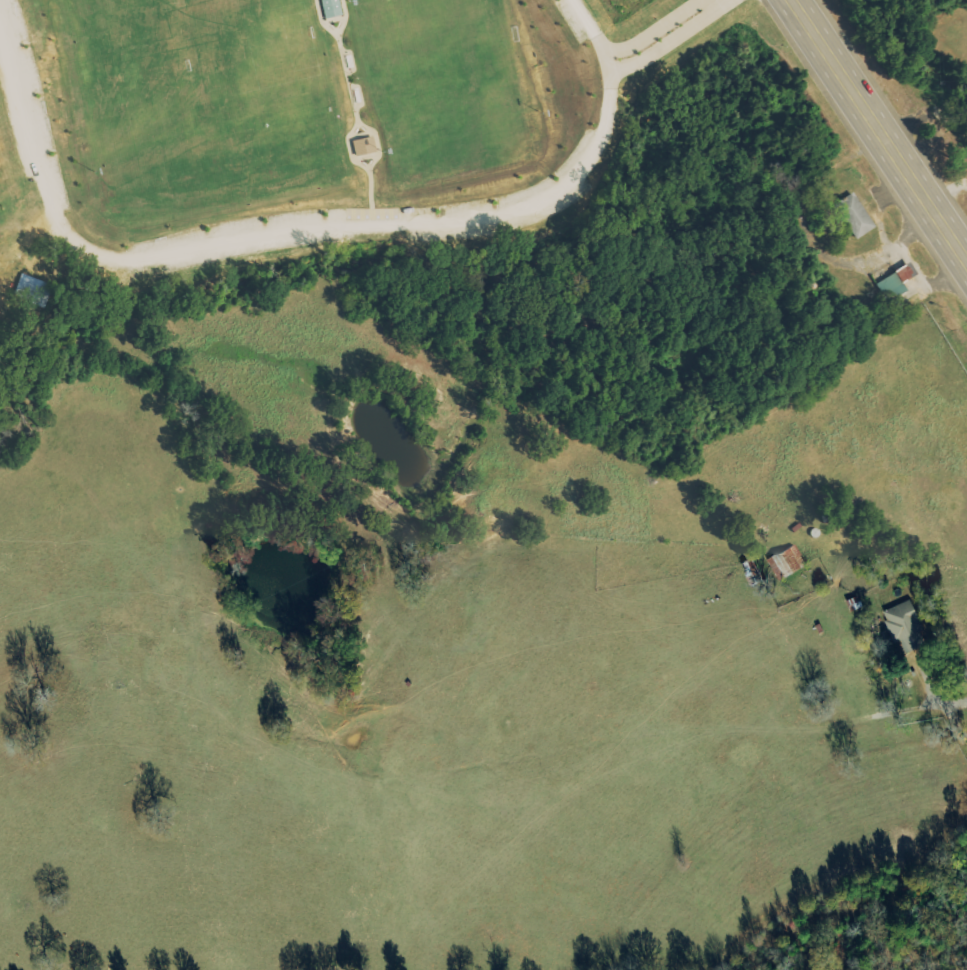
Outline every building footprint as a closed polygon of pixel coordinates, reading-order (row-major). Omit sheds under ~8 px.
[(337,0),(318,0),(323,19),(340,14),(337,0)] [(353,156),(373,152),(370,136),(350,141),(353,156)] [(872,227),(850,193),(831,205),(853,239),(872,227)] [(881,297),(889,293),(892,299),(904,293),(899,282),(911,276),(906,265),(873,281),(881,297)] [(54,283),(23,273),(16,296),(47,306),(54,283)] [(769,559),(780,581),(808,568),(798,546),(769,559)] [(886,611),(902,656),(931,646),(914,600),(886,611)]
